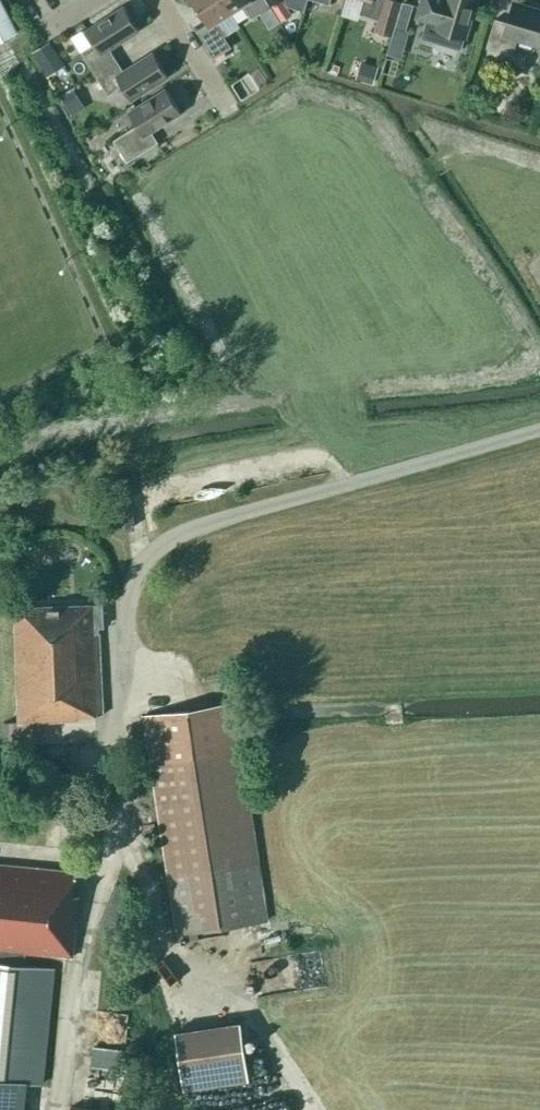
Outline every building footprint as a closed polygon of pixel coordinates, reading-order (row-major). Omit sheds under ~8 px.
[(18,32),(0,0),(0,42),(18,32)] [(218,22),(231,14),(222,0),(192,0),(207,23),(196,30),(212,58),(231,47),(224,36),(227,35),(218,22)] [(231,14),(243,6),(252,19),(260,14),(269,28),(280,21),(266,0),(222,0),(231,14)] [(271,6),(281,22),(292,15),(282,0),(281,0),(271,6)] [(308,0),(285,0),(287,7),(304,12),(308,0)] [(358,13),(379,20),(376,31),(392,35),(395,27),(402,1),(397,0),(362,0),(358,13)] [(416,18),(427,21),(422,38),(461,49),(465,38),(466,38),(477,0),(421,0),(416,18)] [(403,2),(396,28),(406,31),(414,5),(403,2)] [(486,48),(511,56),(516,38),(539,45),(539,11),(513,3),(507,23),(495,19),(486,48)] [(80,52),(94,74),(116,60),(110,49),(139,31),(124,6),(87,29),(95,43),(80,52)] [(392,35),(392,37),(406,41),(409,31),(406,31),(396,28),(395,27),(392,35)] [(50,42),(33,52),(39,62),(56,52),(50,42)] [(123,71),(116,60),(94,74),(108,96),(123,87),(131,100),(168,77),(153,52),(123,71)] [(361,61),(356,79),(373,84),(379,66),(361,61)] [(477,75),(472,91),(487,95),(492,80),(477,75)] [(89,79),(77,84),(84,101),(96,96),(89,79)] [(158,143),(151,132),(181,113),(166,89),(128,112),(137,125),(113,140),(127,163),(158,143)] [(74,90),(61,98),(68,109),(81,101),(74,90)] [(97,633),(97,626),(102,626),(101,603),(14,607),(19,722),(4,722),(6,747),(37,745),(36,722),(77,720),(77,716),(103,715),(99,633),(97,633)] [(234,703),(143,717),(176,934),(268,920),(234,703)] [(21,1083),(41,1085),(53,969),(24,966),(25,953),(72,958),(78,897),(73,896),(76,872),(0,865),(0,1109),(18,1109),(21,1083)] [(242,1022),(175,1032),(183,1088),(250,1079),(242,1022)]
